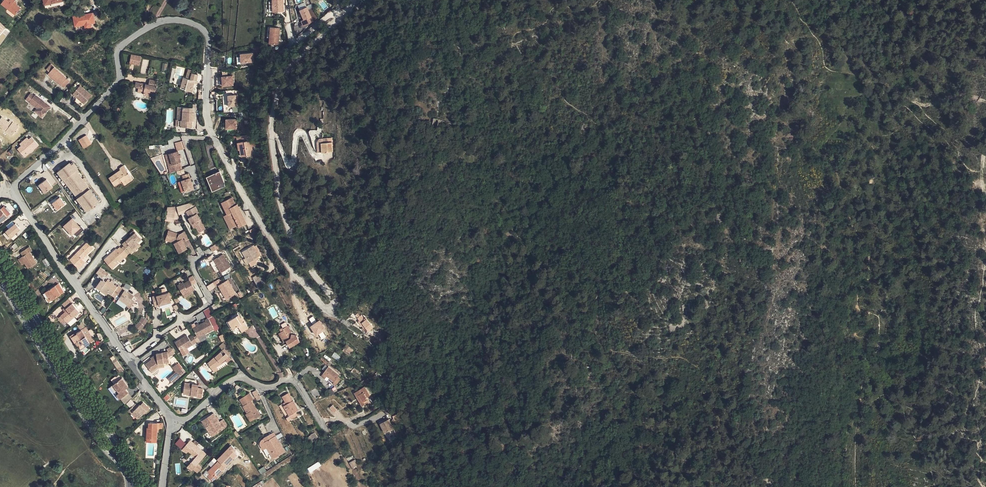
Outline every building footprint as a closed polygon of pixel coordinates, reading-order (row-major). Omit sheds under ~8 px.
[(1,3),(14,14),(20,8),(15,4),(12,2),(14,0),(3,0),(1,3)] [(272,13),(283,12),(282,0),(272,0),(272,13)] [(303,26),(312,22),(306,7),(299,10),(303,20),(300,21),(303,26)] [(73,17),(75,27),(84,25),(85,29),(91,28),(90,24),(95,23),(93,13),(73,17)] [(278,45),(279,29),(270,28),(269,44),(278,45)] [(252,54),(240,55),(240,64),(253,63),(252,54)] [(139,65),(141,57),(131,55),(129,63),(139,65)] [(63,78),(68,82),(71,78),(51,62),(47,67),(51,70),(49,72),(60,81),(63,78)] [(198,74),(192,72),(190,80),(191,80),(196,82),(198,74)] [(234,85),(233,81),(233,76),(222,77),(217,77),(217,81),(217,85),(217,86),(223,86),(231,85),(234,85)] [(191,80),(190,80),(186,79),(183,77),(181,86),(185,88),(184,90),(192,93),(194,83),(191,82),(191,80)] [(145,90),(144,94),(144,95),(150,96),(151,91),(156,92),(159,81),(150,80),(149,85),(136,82),(135,87),(139,88),(145,90)] [(93,94),(82,84),(74,93),(85,103),(93,94)] [(38,107),(35,110),(44,116),(52,105),(36,93),(35,94),(32,92),(27,99),(38,107)] [(235,96),(228,96),(229,107),(236,106),(235,96)] [(178,108),(177,121),(181,121),(180,127),(192,128),(192,121),(192,113),(192,108),(178,108)] [(8,122),(2,117),(0,120),(0,128),(11,136),(19,127),(10,120),(8,122)] [(226,120),(226,129),(236,129),(236,120),(226,120)] [(33,147),(34,148),(40,143),(33,135),(32,136),(31,135),(28,138),(28,137),(27,138),(26,137),(22,141),(24,143),(18,148),(20,150),(20,149),(26,155),(28,153),(27,152),(33,147)] [(86,136),(79,140),(83,148),(91,144),(86,136)] [(236,138),(240,158),(252,156),(250,142),(246,142),(245,137),(236,138)] [(327,142),(327,138),(319,139),(316,142),(318,152),(321,152),(320,143),(327,142)] [(321,152),(332,152),(331,142),(331,138),(327,138),(327,142),(320,143),(321,152)] [(181,142),(174,144),(176,151),(183,149),(181,142)] [(176,151),(167,153),(171,165),(167,166),(169,172),(180,169),(178,163),(179,162),(180,162),(178,158),(178,156),(176,151)] [(75,184),(72,186),(78,194),(77,195),(86,207),(100,197),(77,169),(79,167),(78,165),(79,164),(75,159),(71,160),(70,159),(58,168),(64,176),(67,174),(75,184)] [(122,181),(123,184),(128,180),(127,179),(131,177),(127,172),(124,174),(121,170),(109,179),(114,186),(122,181)] [(219,173),(207,178),(213,192),(225,187),(219,173)] [(66,179),(72,186),(75,184),(67,174),(64,176),(66,179)] [(190,175),(182,178),(182,180),(179,181),(182,192),(194,188),(190,175)] [(128,180),(123,184),(124,185),(133,180),(131,177),(127,179),(128,180)] [(52,188),(46,180),(39,185),(44,193),(52,188)] [(64,205),(60,198),(52,204),(57,211),(64,205)] [(226,215),(225,215),(231,229),(238,226),(238,228),(246,224),(237,205),(235,205),(233,206),(232,204),(234,203),(232,198),(221,203),(226,215)] [(3,207),(0,210),(0,223),(10,214),(3,207)] [(175,221),(174,207),(165,207),(166,222),(175,221)] [(186,212),(189,218),(194,215),(196,214),(198,213),(195,207),(186,212)] [(196,214),(194,215),(203,231),(205,230),(196,214)] [(203,231),(194,215),(189,218),(188,218),(194,230),(196,229),(199,233),(203,231)] [(73,218),(63,226),(71,235),(73,233),(77,237),(84,231),(73,218)] [(15,224),(6,231),(11,238),(20,230),(15,224)] [(180,232),(169,228),(172,235),(175,239),(176,240),(173,236),(180,248),(181,250),(187,246),(182,237),(180,232)] [(120,247),(128,257),(132,254),(131,253),(129,251),(138,242),(138,241),(141,238),(134,229),(130,233),(131,235),(122,243),(123,245),(120,247)] [(129,251),(131,253),(140,245),(138,242),(129,251)] [(246,259),(252,256),(254,255),(256,254),(251,242),(241,247),(244,254),(246,259)] [(69,260),(78,269),(85,262),(81,259),(92,249),(86,243),(69,260)] [(23,254),(21,255),(25,261),(28,266),(37,261),(30,250),(32,248),(30,245),(21,250),(23,254)] [(120,247),(119,246),(117,248),(116,248),(103,258),(112,270),(120,264),(118,262),(123,258),(125,260),(128,257),(120,247)] [(218,258),(225,270),(230,267),(223,255),(218,258)] [(221,273),(225,270),(218,258),(213,260),(221,273)] [(103,271),(104,269),(98,266),(95,271),(101,274),(103,271)] [(248,273),(256,283),(263,277),(265,276),(257,266),(248,273)] [(181,278),(175,281),(180,291),(186,287),(187,289),(189,287),(193,285),(190,281),(195,278),(191,272),(186,275),(187,276),(182,280),(181,278)] [(113,292),(119,284),(116,281),(115,282),(105,275),(98,284),(105,289),(106,288),(112,293),(113,292)] [(220,278),(215,281),(217,284),(218,286),(222,292),(224,291),(225,293),(223,294),(226,299),(236,294),(228,280),(223,283),(220,278)] [(126,289),(119,284),(113,292),(116,294),(125,300),(129,295),(124,292),(126,289)] [(57,289),(55,286),(43,294),(47,300),(50,297),(52,301),(64,293),(60,287),(57,289)] [(169,293),(168,289),(153,293),(155,303),(160,302),(170,298),(169,293)] [(65,310),(71,304),(67,300),(61,305),(65,310)] [(67,312),(61,317),(66,322),(72,317),(73,318),(79,312),(71,304),(65,310),(67,312)] [(368,316),(363,311),(360,313),(362,316),(361,317),(366,323),(365,324),(368,328),(371,325),(372,326),(376,322),(369,315),(368,316)] [(204,317),(197,320),(194,322),(191,324),(196,333),(212,325),(206,313),(202,315),(204,317)] [(239,314),(235,316),(244,332),(248,330),(239,314)] [(244,332),(235,316),(233,317),(234,318),(227,322),(232,330),(238,327),(242,334),(244,332)] [(66,322),(61,317),(59,319),(65,325),(67,323),(66,322)] [(139,322),(134,326),(139,331),(143,327),(147,320),(141,317),(139,322)] [(320,321),(311,327),(316,336),(325,329),(320,321)] [(238,327),(232,330),(233,333),(236,331),(238,335),(242,334),(238,327)] [(85,347),(89,344),(87,341),(92,338),(85,328),(76,333),(77,335),(72,337),(76,343),(74,344),(76,347),(83,343),(85,347)] [(284,332),(281,334),(279,335),(284,344),(287,343),(290,348),(300,342),(297,336),(292,336),(287,328),(283,330),(284,332)] [(180,347),(196,337),(191,331),(188,334),(185,330),(179,334),(179,335),(173,338),(180,347)] [(211,369),(216,366),(222,363),(222,361),(224,359),(228,363),(231,359),(228,356),(233,351),(226,340),(219,347),(223,350),(208,363),(211,369)] [(170,351),(173,349),(169,343),(165,345),(170,351)] [(166,347),(155,349),(156,351),(150,355),(145,360),(151,368),(158,363),(158,360),(163,359),(168,358),(166,347)] [(172,374),(173,376),(181,369),(176,361),(172,364),(175,368),(167,375),(168,376),(169,375),(170,375),(172,374)] [(329,367),(324,373),(324,374),(322,376),(325,379),(327,376),(334,382),(333,384),(336,386),(341,380),(338,377),(339,376),(329,367)] [(122,379),(114,386),(123,396),(128,391),(126,389),(128,386),(122,379)] [(184,394),(191,395),(194,395),(197,395),(197,397),(202,398),(203,389),(198,388),(199,384),(185,383),(184,394)] [(123,396),(114,386),(111,388),(120,399),(123,396)] [(359,391),(353,395),(355,398),(358,397),(362,404),(364,402),(367,400),(366,398),(369,396),(363,388),(360,390),(361,391),(359,392),(359,391)] [(252,392),(256,401),(261,399),(257,390),(252,392)] [(290,416),(298,411),(287,393),(281,397),(287,404),(283,406),(290,416)] [(242,406),(247,414),(247,413),(252,421),(260,416),(250,401),(252,400),(248,394),(240,399),(244,405),(242,406)] [(358,397),(355,398),(362,408),(366,405),(364,402),(362,404),(358,397)] [(126,404),(130,408),(134,403),(130,399),(126,404)] [(150,410),(145,405),(142,407),(140,406),(140,405),(138,406),(136,404),(128,410),(131,413),(133,412),(139,418),(146,412),(147,413),(150,410)] [(300,412),(298,411),(290,416),(283,406),(280,408),(289,422),(299,415),(298,413),(300,412)] [(212,429),(226,419),(221,412),(217,415),(211,407),(199,415),(205,424),(207,422),(212,429)] [(391,421),(389,422),(388,420),(380,424),(384,433),(392,429),(391,426),(393,425),(391,421)] [(158,429),(158,424),(151,423),(149,425),(149,429),(148,429),(147,433),(147,440),(158,441),(158,429)] [(264,443),(273,459),(285,453),(273,433),(264,438),(266,442),(264,443)] [(175,444),(181,449),(186,443),(179,438),(175,444)] [(188,451),(191,454),(187,459),(191,463),(188,466),(197,474),(202,468),(198,464),(201,461),(204,457),(207,454),(197,446),(194,443),(190,440),(182,449),(187,453),(188,451)] [(217,462),(224,468),(237,456),(234,453),(236,451),(231,446),(216,460),(217,462)] [(212,482),(225,469),(224,468),(217,462),(207,472),(209,474),(211,476),(208,478),(212,482)] [(319,462),(307,468),(309,472),(321,467),(319,462)]
